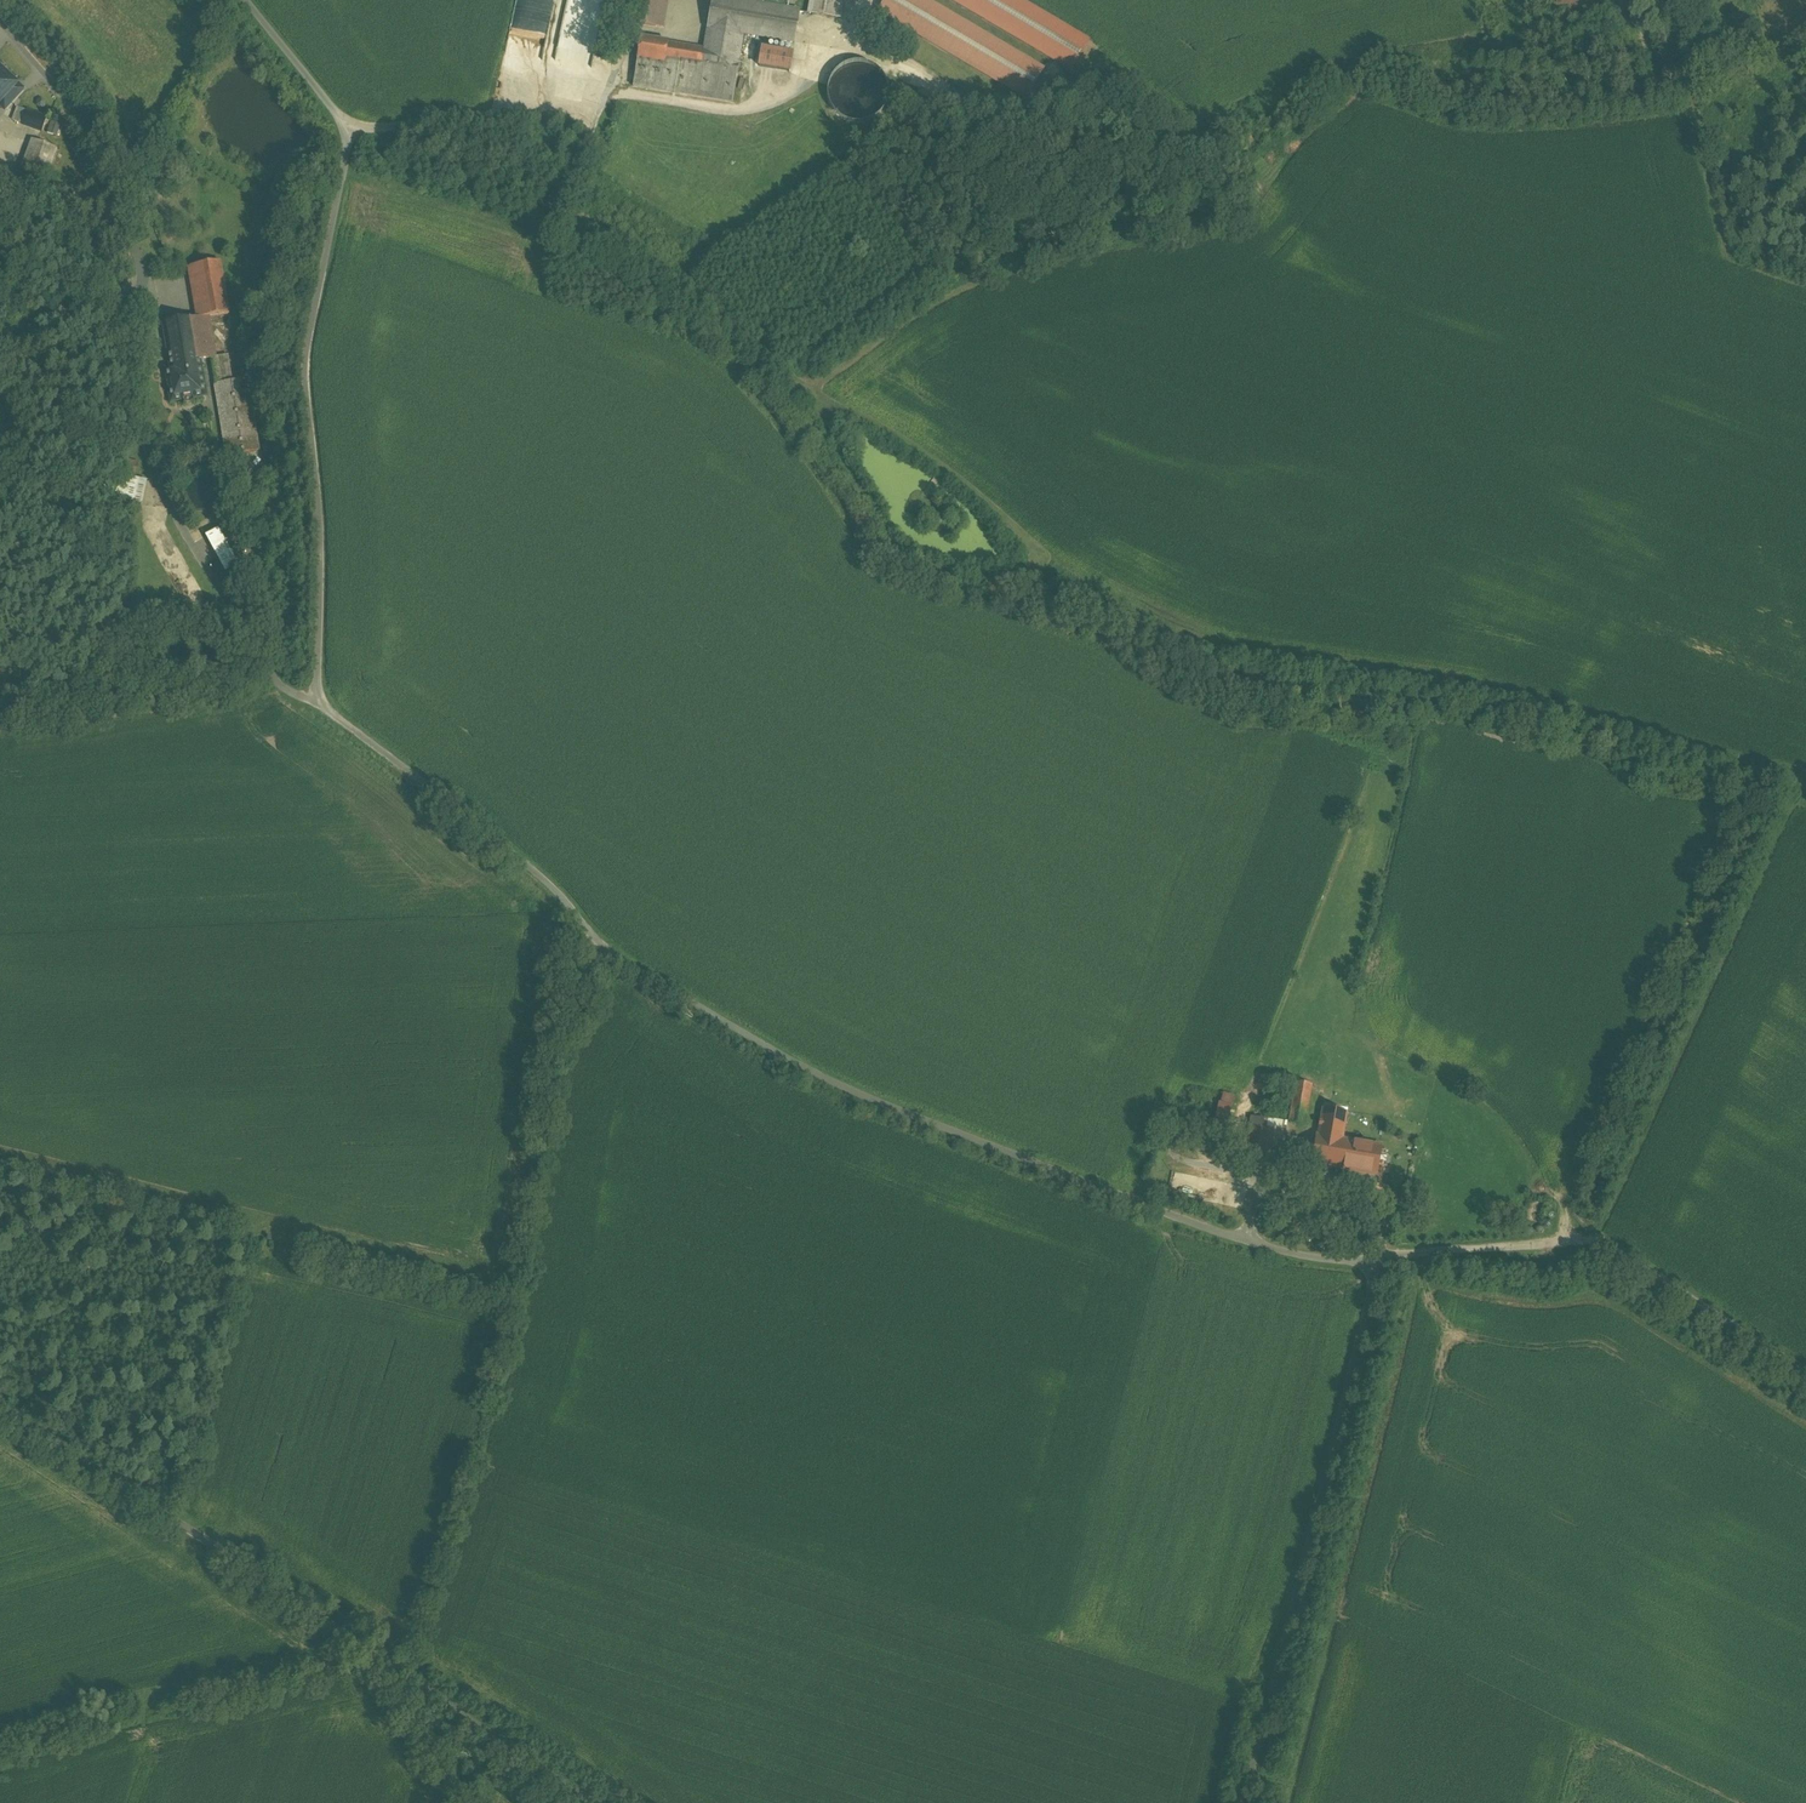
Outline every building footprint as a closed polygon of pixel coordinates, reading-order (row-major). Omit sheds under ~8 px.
[(635,25),(656,29),(661,0),(639,0),(635,25)] [(720,0),(713,0),(708,29),(709,29),(705,50),(702,70),(701,70),(737,76),(744,35),(795,43),(800,14),(783,11),(765,8),(720,0)] [(765,8),(783,11),(785,0),(767,0),(765,8)] [(809,15),(827,18),(830,0),(812,0),(809,15)] [(827,18),(840,20),(843,0),(830,0),(827,18)] [(1578,8),(1611,0),(1576,0),(1578,8)] [(705,50),(668,43),(641,39),(638,60),(664,64),(702,70),(705,50)] [(788,55),(754,48),(750,68),(784,75),(788,55)] [(702,70),(664,64),(638,60),(633,87),(733,103),(737,77),(737,76),(701,70),(702,70)] [(901,99),(902,90),(900,81),(895,73),(887,68),(878,66),(869,69),(861,74),(856,82),(855,91),(857,100),(862,108),(870,113),(879,114),(888,112),(896,107),(901,99)] [(0,67),(0,109),(5,113),(26,90),(0,67)] [(47,119),(27,112),(27,114),(16,110),(12,120),(42,132),(47,119)] [(34,141),(22,173),(45,182),(57,149),(34,141)] [(228,355),(216,357),(210,317),(229,314),(220,262),(196,266),(204,317),(164,324),(171,365),(204,360),(211,359),(216,385),(232,382),(228,355)] [(125,273),(120,277),(124,283),(129,280),(125,273)] [(204,360),(171,365),(171,368),(166,369),(172,402),(184,400),(185,404),(195,403),(194,398),(206,396),(201,367),(205,366),(204,360)] [(232,382),(216,385),(227,456),(259,451),(247,379),(232,382)] [(139,463),(122,459),(119,474),(135,477),(139,463)] [(148,481),(108,473),(102,499),(142,507),(148,481)] [(204,476),(198,476),(193,479),(188,483),(186,488),(185,494),(186,499),(190,504),(196,507),(202,509),(208,508),(214,504),(218,499),(220,493),(218,487),(215,482),(210,478),(204,476)] [(236,520),(206,537),(226,573),(256,557),(236,520)] [(1297,1082),(1289,1123),(1304,1126),(1312,1085),(1297,1082)] [(1218,1091),(1206,1133),(1219,1137),(1231,1095),(1218,1091)] [(1318,1136),(1317,1136),(1312,1165),(1338,1169),(1343,1140),(1348,1113),(1322,1109),(1318,1136)] [(1287,1123),(1264,1119),(1262,1129),(1286,1133),(1287,1123)] [(1286,1133),(1262,1129),(1256,1165),(1280,1169),(1286,1133)] [(1381,1146),(1343,1140),(1338,1169),(1376,1176),(1381,1146)] [(1298,1202),(1283,1198),(1281,1208),(1295,1211),(1298,1202)]
